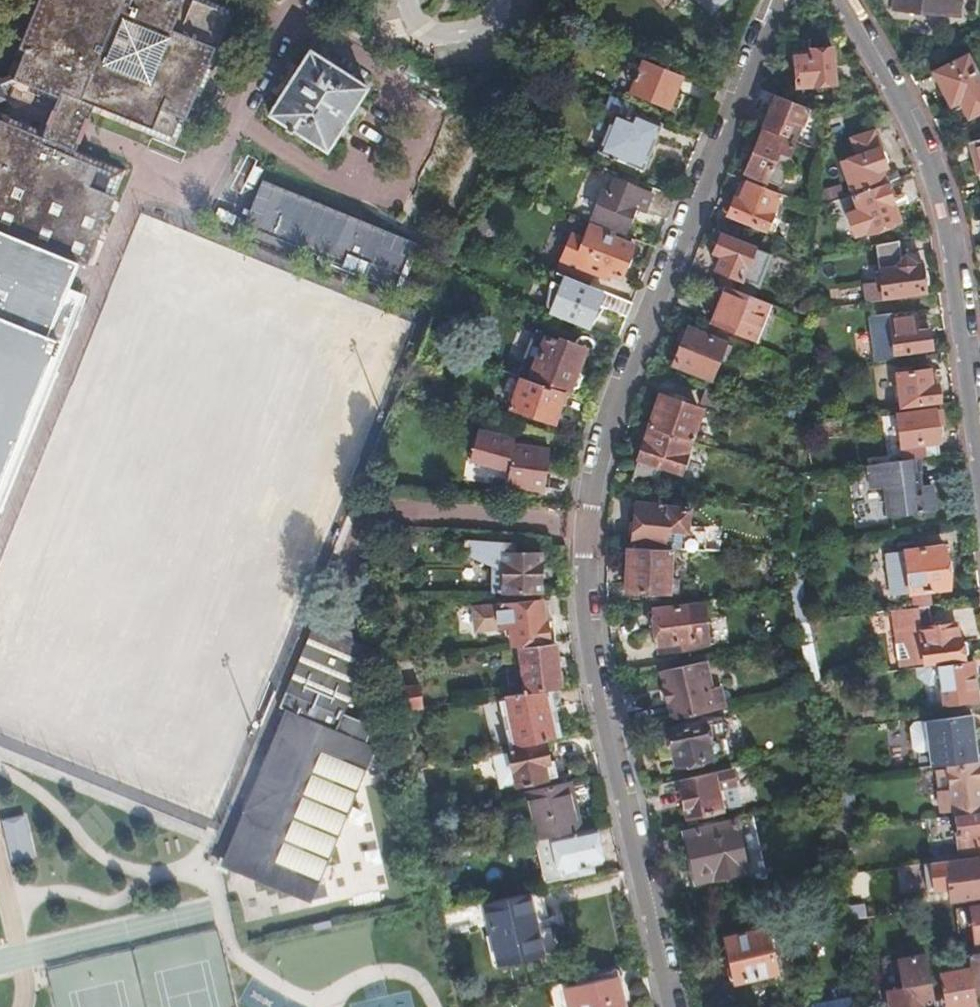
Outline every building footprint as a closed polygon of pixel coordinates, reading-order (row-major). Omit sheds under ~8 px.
[(62,340),(50,334),(67,292),(79,261),(90,265),(128,170),(77,150),(84,130),(92,110),(178,144),(197,97),(203,99),(239,8),(217,0),(41,0),(13,76),(0,80),(0,496),(62,340)] [(712,12),(724,0),(701,0),(712,12)] [(897,5),(960,11),(960,0),(897,0),(897,5)] [(810,54),(794,55),(797,86),(838,83),(835,47),(810,49),(810,54)] [(932,72),(948,106),(958,101),(967,118),(979,111),(979,89),(965,57),(932,72)] [(674,91),(681,75),(642,59),(629,92),(668,109),(672,100),(680,103),(684,95),(674,91)] [(275,134),(333,170),(372,105),(315,70),(275,134)] [(617,106),(620,98),(612,94),(606,111),(614,114),(615,111),(617,106)] [(764,127),(795,139),(807,107),(777,94),(764,127)] [(637,114),(640,106),(620,98),(617,106),(637,114)] [(617,106),(615,111),(634,119),(637,114),(617,106)] [(615,111),(614,114),(598,151),(644,170),(662,125),(637,114),(634,119),(615,111)] [(760,132),(745,170),(766,179),(776,153),(787,158),(792,145),(760,132)] [(850,194),(885,182),(881,169),(884,168),(876,148),(871,133),(832,147),(850,194)] [(967,141),(973,163),(979,162),(979,138),(967,141)] [(884,151),(876,148),(884,168),(888,160),(884,151)] [(238,159),(210,218),(423,305),(444,256),(238,159)] [(666,218),(675,197),(638,181),(636,188),(615,179),(608,195),(601,192),(591,215),(624,230),(634,205),(666,218)] [(765,229),(780,193),(747,179),(738,199),(734,197),(727,213),(765,229)] [(887,188),(885,182),(850,194),(866,236),(904,223),(899,210),(894,211),(888,213),(885,203),(891,202),(894,196),(890,187),(887,188)] [(894,211),(891,202),(885,203),(888,213),(894,211)] [(601,226),(589,220),(583,236),(571,232),(561,256),(586,265),(584,270),(591,273),(601,277),(604,270),(610,272),(622,277),(635,248),(608,236),(610,229),(601,226)] [(721,232),(714,250),(722,253),(718,262),(716,267),(757,285),(771,253),(721,232)] [(864,302),(879,300),(879,296),(923,291),(922,284),(926,281),(925,272),(920,270),(919,264),(913,265),(901,255),(894,264),(891,245),(871,248),(875,283),(861,284),(864,302)] [(722,253),(714,250),(709,259),(718,262),(722,253)] [(586,265),(561,256),(556,270),(562,272),(566,273),(569,275),(578,279),(583,280),(587,282),(591,273),(584,270),(586,265)] [(556,310),(569,275),(566,273),(562,272),(559,281),(555,280),(551,307),(556,310)] [(554,315),(589,329),(600,303),(605,290),(603,289),(587,282),(583,280),(578,279),(569,275),(556,310),(554,315)] [(753,341),(770,303),(727,285),(711,322),(753,341)] [(633,301),(605,290),(600,303),(628,315),(633,301)] [(89,300),(67,292),(50,334),(62,340),(0,496),(0,525),(89,300)] [(873,362),(891,359),(891,354),(929,350),(926,331),(915,332),(913,323),(913,316),(885,319),(886,322),(886,325),(868,328),(873,362)] [(925,322),(913,323),(915,332),(926,331),(925,322)] [(710,379),(720,357),(723,350),(726,352),(730,345),(688,328),(673,362),(710,379)] [(517,371),(565,388),(570,373),(580,347),(559,340),(558,342),(530,333),(517,371)] [(928,370),(895,374),(899,407),(937,402),(937,400),(940,397),(939,392),(936,391),(935,388),(930,388),(928,370)] [(570,373),(565,388),(574,386),(577,380),(570,373)] [(563,392),(563,391),(519,375),(509,405),(553,421),(559,404),(563,392)] [(724,414),(732,395),(707,385),(700,404),(724,414)] [(563,392),(559,404),(567,404),(569,401),(569,398),(563,392)] [(649,425),(689,438),(698,416),(687,411),(689,403),(659,392),(649,425)] [(940,410),(933,411),(936,427),(943,426),(940,410)] [(921,457),(937,455),(935,444),(938,443),(936,427),(933,411),(895,415),(898,448),(907,447),(909,458),(916,458),(921,457)] [(633,481),(662,486),(668,466),(679,470),(689,438),(649,425),(633,481)] [(461,468),(507,476),(512,441),(467,434),(461,468)] [(512,441),(507,476),(506,483),(543,489),(548,449),(512,441)] [(918,472),(916,458),(909,458),(867,464),(869,488),(883,486),(887,515),(934,510),(931,485),(920,487),(918,472)] [(669,548),(680,548),(681,532),(687,532),(688,507),(628,503),(627,519),(624,521),(623,534),(627,537),(626,540),(632,541),(632,546),(669,548)] [(469,554),(495,565),(504,569),(503,553),(514,553),(514,552),(514,540),(468,537),(467,545),(470,545),(469,554)] [(667,574),(669,548),(632,546),(626,545),(624,588),(674,591),(675,575),(667,574)] [(943,545),(885,552),(891,594),(910,592),(913,591),(917,591),(949,587),(943,545)] [(540,552),(514,552),(514,553),(503,553),(504,569),(505,591),(542,590),(540,552)] [(504,569),(495,565),(496,591),(505,591),(504,569)] [(917,591),(913,591),(915,606),(924,605),(930,604),(928,590),(917,591)] [(693,598),(652,601),(653,607),(648,611),(649,622),(655,624),(656,646),(664,645),(665,651),(693,650),(691,618),(694,618),(693,598)] [(550,599),(541,600),(544,620),(552,619),(550,599)] [(544,620),(541,600),(477,607),(480,631),(509,627),(511,644),(555,639),(552,619),(544,620)] [(915,606),(887,610),(895,667),(959,658),(959,656),(962,655),(961,643),(957,643),(957,641),(954,641),(954,636),(943,637),(941,625),(939,625),(936,623),(930,624),(928,626),(928,627),(927,628),(924,605),(915,606)] [(806,622),(797,623),(799,639),(805,669),(816,666),(808,621),(806,622)] [(943,637),(954,636),(952,624),(941,625),(943,637)] [(334,629),(331,636),(355,646),(358,638),(346,633),(334,629)] [(308,903),(311,901),(374,748),(338,733),(371,652),(355,646),(331,636),(315,630),(287,696),(309,705),(303,719),(292,715),(286,712),(222,868),(308,903)] [(555,642),(501,649),(503,663),(521,660),(527,692),(546,689),(554,688),(563,686),(562,682),(559,669),(555,642)] [(671,717),(708,709),(724,706),(720,683),(711,685),(706,659),(671,667),(660,669),(671,717)] [(971,660),(936,664),(941,704),(975,700),(971,660)] [(398,662),(385,664),(393,694),(404,692),(398,662)] [(835,678),(820,680),(822,693),(837,691),(835,678)] [(404,692),(393,694),(397,714),(425,710),(420,688),(404,692)] [(554,688),(546,689),(557,739),(565,737),(554,688)] [(527,692),(509,696),(521,747),(557,739),(546,689),(527,692)] [(721,715),(669,726),(673,743),(676,762),(730,751),(721,715)] [(931,722),(937,764),(975,759),(970,716),(931,722)] [(673,743),(669,726),(662,732),(664,740),(673,743)] [(558,777),(555,760),(550,761),(547,745),(509,753),(517,786),(558,777)] [(430,754),(418,756),(420,767),(433,764),(430,754)] [(569,757),(555,760),(558,777),(572,773),(569,757)] [(935,773),(939,809),(979,804),(979,762),(944,767),(944,771),(935,773)] [(713,769),(678,777),(684,807),(691,806),(693,814),(721,808),(713,769)] [(575,782),(548,788),(559,835),(580,830),(574,800),(579,799),(575,782)] [(574,800),(580,830),(586,829),(579,799),(574,800)] [(815,805),(805,807),(809,825),(819,823),(815,805)] [(691,806),(684,807),(686,815),(693,814),(691,806)] [(963,812),(966,831),(968,851),(979,850),(978,843),(979,843),(979,810),(963,812)] [(963,812),(946,815),(948,834),(966,831),(963,812)] [(1,817),(7,860),(32,857),(26,814),(1,817)] [(733,817),(685,828),(686,832),(734,821),(733,817)] [(734,821),(686,832),(696,879),(745,868),(734,821)] [(554,836),(541,839),(550,881),(564,878),(590,873),(589,869),(604,865),(599,847),(595,829),(594,826),(586,829),(580,830),(559,835),(554,836)] [(600,828),(595,829),(599,847),(604,845),(600,828)] [(944,863),(947,885),(950,899),(979,894),(979,858),(944,863)] [(947,885),(944,863),(930,866),(933,887),(947,885)] [(541,890),(446,912),(451,930),(471,925),(492,919),(503,965),(556,952),(549,925),(537,928),(536,920),(548,917),(541,890)] [(970,908),(974,947),(979,946),(979,907),(970,908)] [(471,925),(451,930),(452,937),(473,932),(471,925)] [(724,938),(730,965),(734,979),(734,982),(776,972),(766,928),(724,938)] [(925,953),(882,961),(888,990),(891,1006),(924,1006),(924,1004),(934,1002),(926,959),(925,953)] [(970,966),(967,954),(954,955),(956,968),(970,966)] [(972,965),(976,991),(979,990),(979,964),(972,965)] [(977,1002),(970,966),(956,968),(937,971),(943,1006),(945,1006),(957,1005),(959,1006),(967,1006),(970,1006),(971,1003),(977,1002)] [(618,975),(611,977),(614,993),(623,991),(618,975)] [(623,991),(614,993),(611,977),(567,986),(571,1006),(578,1005),(579,1006),(626,1006),(623,991)] [(351,1001),(352,1006),(415,1006),(413,992),(351,1001)]
